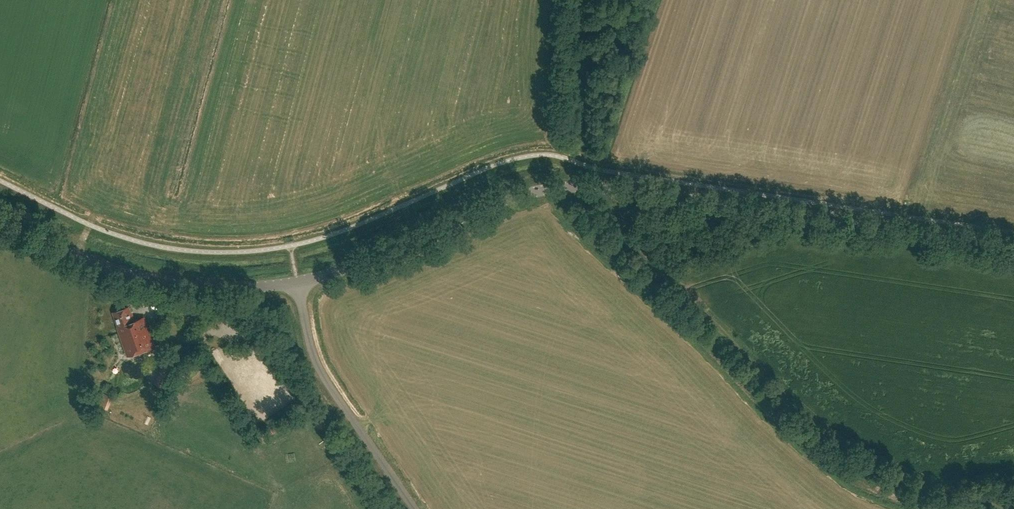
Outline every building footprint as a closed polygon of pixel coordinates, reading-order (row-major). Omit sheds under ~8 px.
[(134,320),(129,307),(114,312),(118,326),(117,327),(127,356),(155,346),(145,316),(134,320)]
